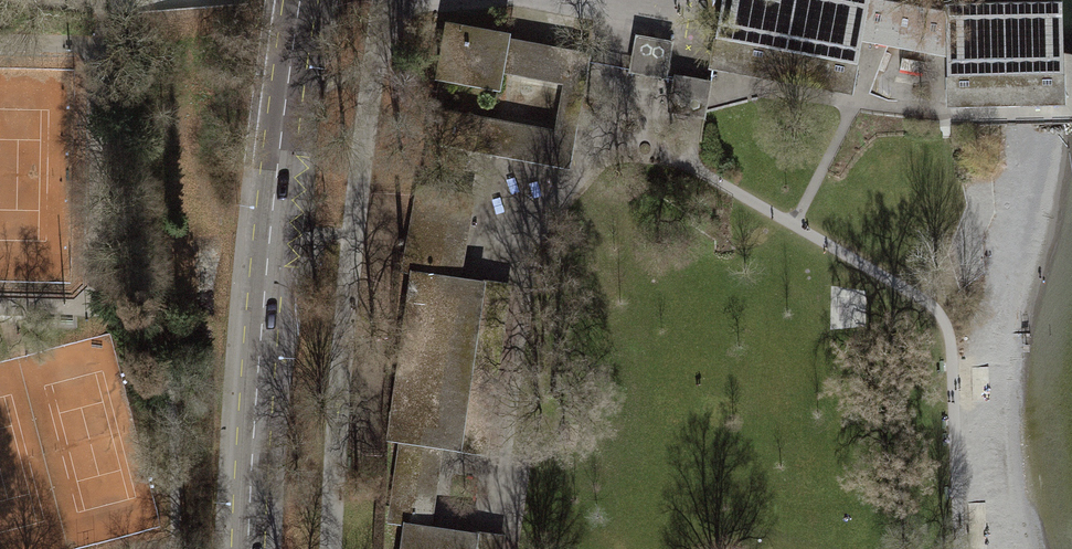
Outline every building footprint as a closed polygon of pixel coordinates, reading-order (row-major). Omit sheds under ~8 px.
[(707,67),(852,93),(860,40),(867,0),(719,0),(707,67)] [(901,0),(867,0),(860,40),(945,55),(943,8),(901,0)] [(943,8),(945,55),(946,105),(1064,102),(1062,51),(1061,0),(943,0),(943,8)] [(431,76),(439,78),(498,88),(501,71),(562,82),(583,86),(588,61),(590,51),(507,36),(509,29),(442,17),(431,76)] [(674,42),(635,36),(629,71),(629,74),(667,81),(674,42)] [(924,61),(900,57),(899,68),(922,72),(924,61)] [(712,83),(675,76),(668,113),(704,120),(712,83)] [(562,82),(553,128),(575,132),(583,86),(562,82)] [(568,167),(575,132),(553,128),(434,106),(429,105),(423,141),(428,142),(568,167)] [(399,270),(407,272),(408,268),(459,275),(474,192),(421,181),(415,180),(399,270)] [(485,454),(510,282),(459,275),(408,268),(407,272),(384,438),(398,440),(442,447),(455,448),(455,450),(485,454)] [(865,290),(831,286),(831,329),(866,326),(866,298),(865,290)] [(442,447),(398,440),(387,521),(402,523),(403,518),(432,522),(442,447)] [(505,533),(432,522),(403,518),(402,523),(399,548),(503,548),(505,533)]
